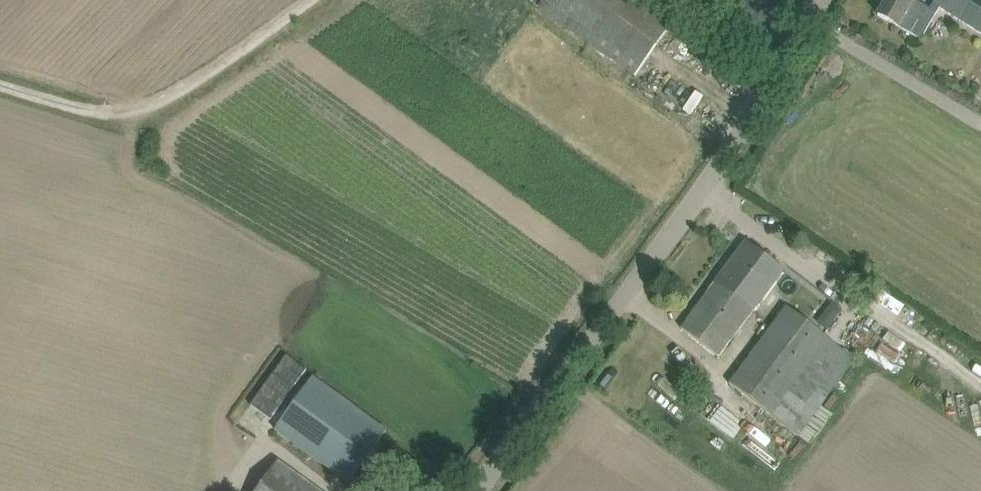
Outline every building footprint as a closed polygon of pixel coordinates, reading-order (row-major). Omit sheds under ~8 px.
[(636,77),(677,19),(651,0),(529,0),(636,77)] [(935,12),(915,0),(886,0),(877,15),(915,37),(915,36),(920,39),(935,12)] [(933,4),(980,34),(980,0),(935,0),(933,4)] [(782,270),(769,260),(752,248),(741,264),(733,258),(680,328),(696,340),(718,356),(782,270)] [(729,385),(797,436),(854,360),(785,308),(729,385)] [(820,318),(816,323),(826,331),(833,322),(827,317),(820,318)] [(286,356),(249,406),(269,420),(305,370),(286,356)] [(386,431),(370,419),(312,378),(274,430),(332,472),(349,484),(386,431)] [(641,387),(638,396),(660,403),(663,394),(641,387)] [(278,462),(256,490),(318,490),(278,462)]
